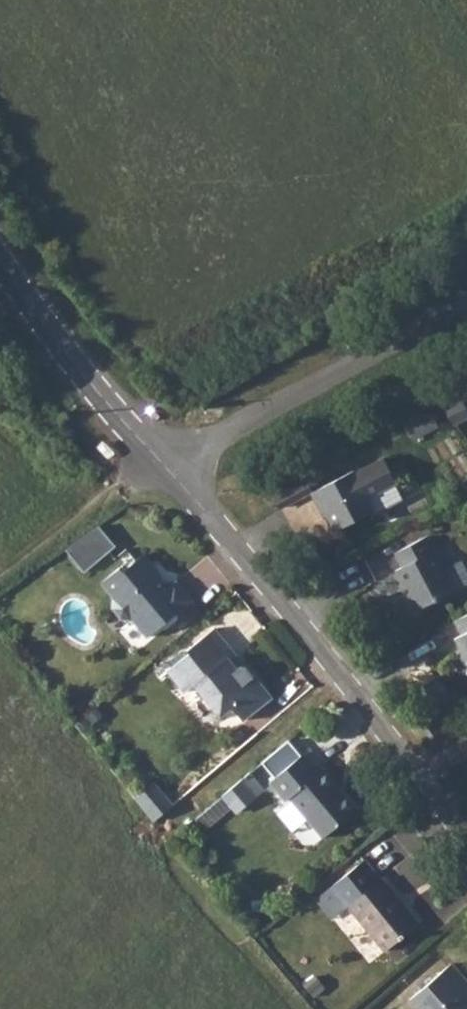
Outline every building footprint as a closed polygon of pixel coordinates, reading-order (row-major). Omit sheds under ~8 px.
[(431,413),(407,425),(415,441),(439,428),(431,413)] [(313,494),(311,495),(326,522),(332,519),(340,532),(376,514),(369,500),(398,485),(386,461),(356,476),(354,473),(313,494)] [(271,489),(282,510),(311,495),(313,494),(302,472),(271,489)] [(90,528),(59,552),(75,573),(105,549),(90,528)] [(399,555),(406,568),(399,572),(420,611),(466,586),(466,567),(463,560),(447,570),(430,539),(399,555)] [(121,566),(103,581),(114,595),(114,606),(123,618),(132,618),(148,637),(192,600),(176,581),(166,588),(158,578),(162,575),(144,553),(125,570),(121,566)] [(457,621),(464,635),(457,638),(466,657),(466,615),(457,621)] [(196,686),(207,699),(213,694),(230,713),(235,709),(245,721),(273,698),(245,668),(239,668),(237,669),(229,659),(234,654),(213,629),(186,652),(188,654),(168,672),(186,694),(196,686)] [(213,694),(207,699),(223,719),(230,713),(213,694)] [(431,721),(422,728),(433,742),(442,736),(431,721)] [(272,780),(267,784),(283,803),(288,799),(322,838),(356,808),(342,791),(340,794),(319,770),(317,772),(302,755),(298,757),(285,742),(259,764),(272,780)] [(219,798),(233,814),(261,790),(247,774),(219,798)] [(155,783),(135,799),(153,821),(173,804),(155,783)] [(315,900),(325,911),(341,898),(349,908),(384,951),(418,922),(381,877),(379,879),(363,861),(315,900)] [(341,898),(325,911),(333,921),(349,908),(341,898)] [(409,1000),(417,1008),(466,1008),(466,994),(463,989),(466,985),(466,980),(451,963),(409,1000)]
